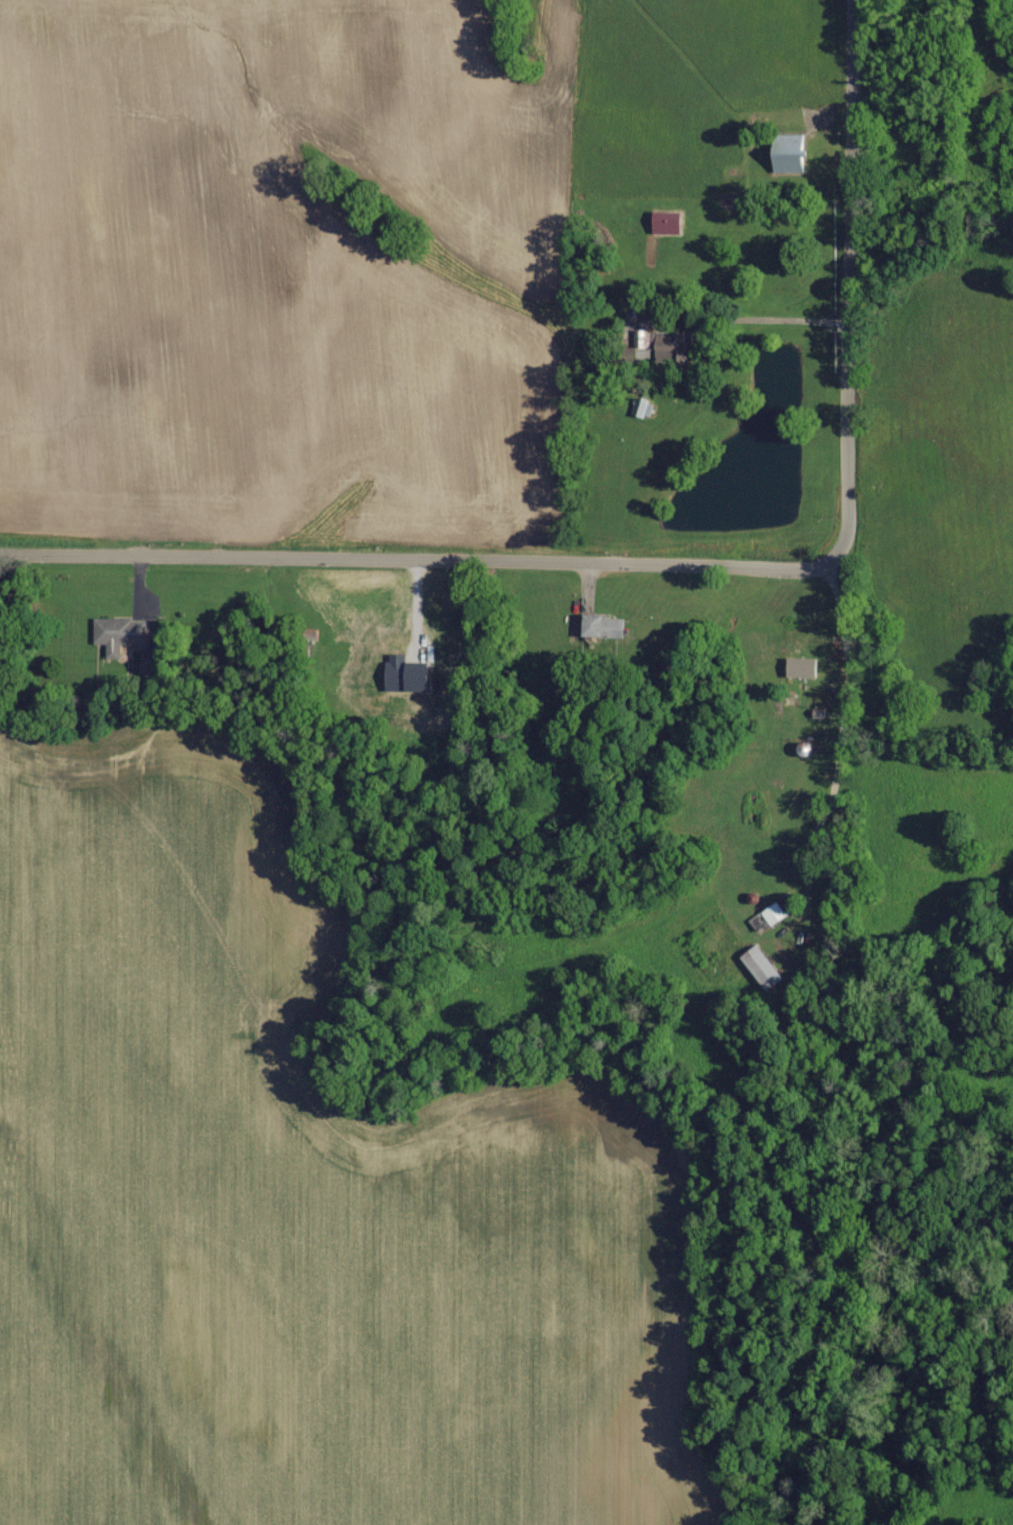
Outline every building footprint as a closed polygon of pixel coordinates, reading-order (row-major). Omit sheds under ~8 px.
[(809,171),(807,136),(774,137),(775,172),(809,171)] [(656,233),(684,234),(684,212),(657,211),(656,233)] [(661,331),(660,358),(693,360),(694,341),(675,340),(676,332),(661,331)] [(819,658),(791,657),(791,676),(818,677),(819,658)] [(773,924),(789,915),(781,901),(765,910),(773,924)] [(783,979),(762,944),(744,954),(765,990),(783,979)]
